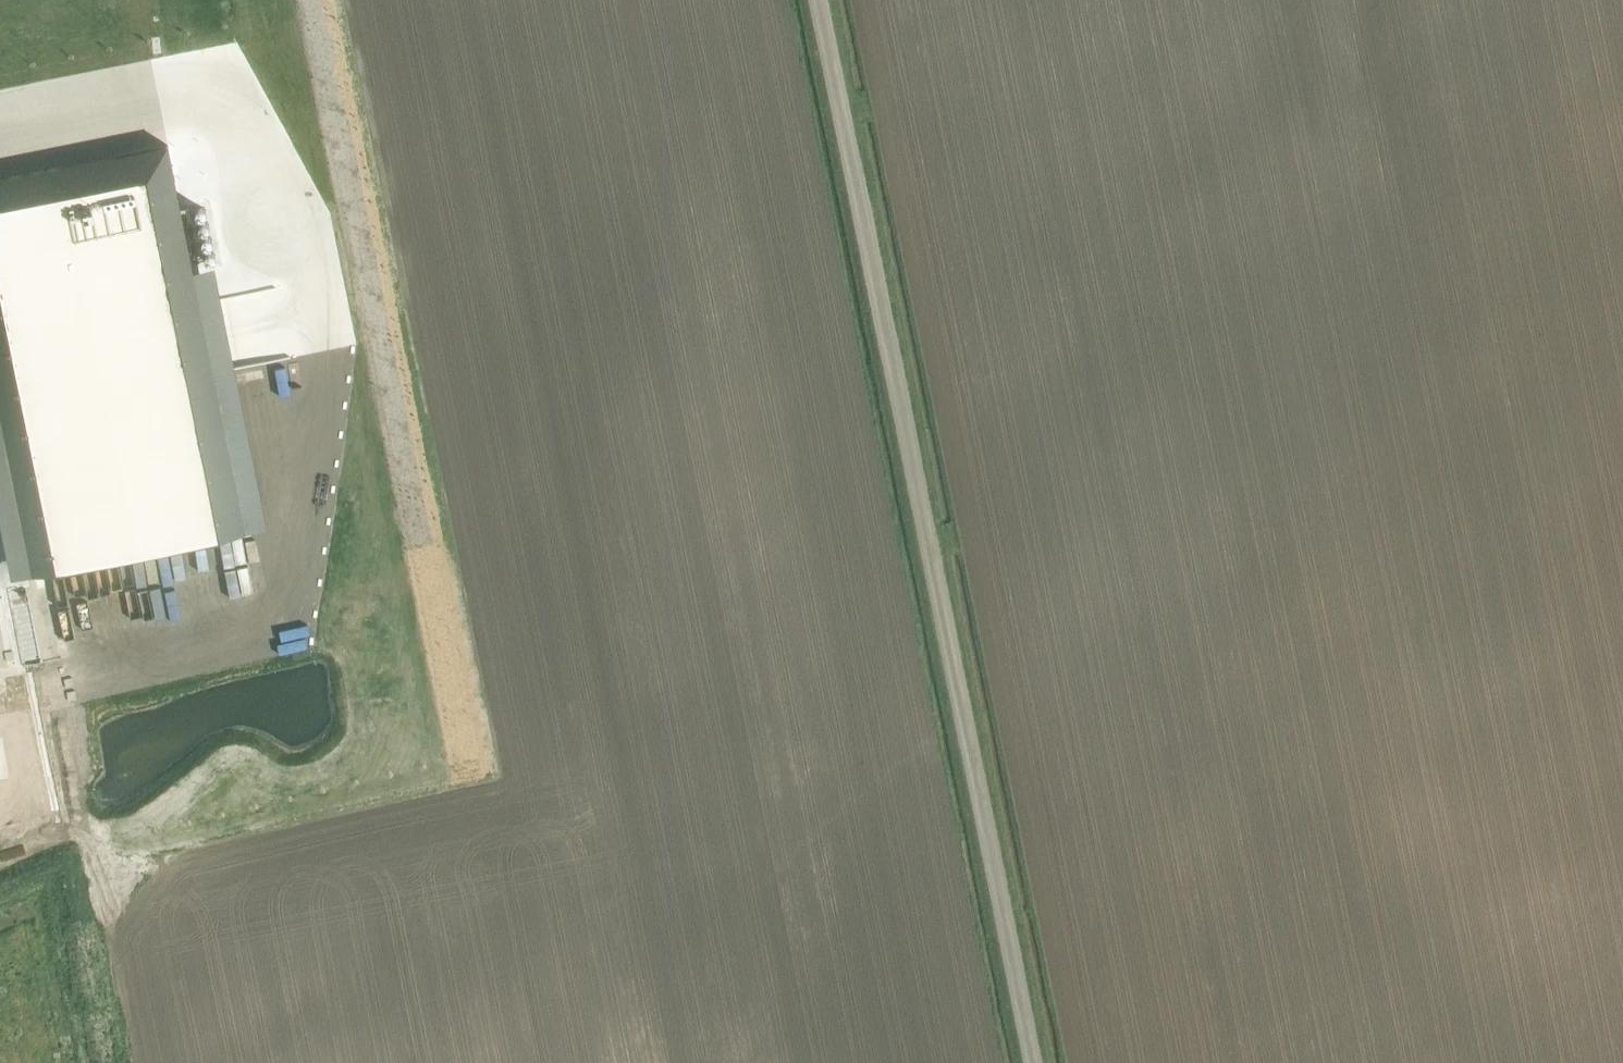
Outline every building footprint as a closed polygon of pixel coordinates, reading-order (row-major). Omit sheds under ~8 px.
[(166,148),(0,180),(0,394),(35,569),(244,528),(193,270),(168,147),(166,148)]
